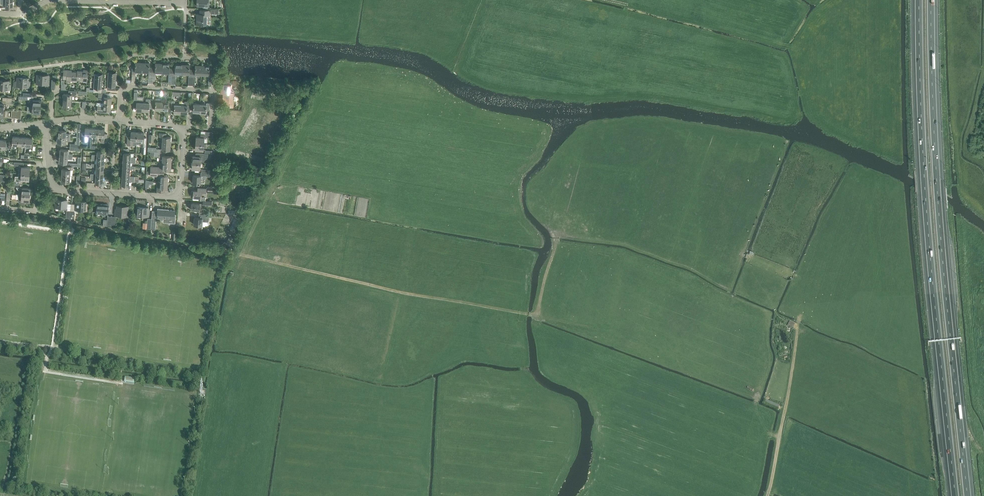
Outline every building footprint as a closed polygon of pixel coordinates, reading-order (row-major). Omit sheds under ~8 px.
[(197,5),(203,6),(203,8),(208,8),(208,6),(208,0),(197,0),(197,5)] [(200,13),(197,13),(197,24),(206,24),(206,14),(209,14),(209,10),(200,10),(200,13)] [(135,71),(142,72),(142,63),(135,62),(135,67),(132,67),(131,82),(135,82),(135,71)] [(148,83),(151,83),(152,68),(149,68),(149,63),(142,63),(142,72),(149,72),(148,83)] [(152,68),(151,83),(154,83),(155,72),(162,73),(162,64),(155,63),(155,68),(152,68)] [(169,68),(169,64),(162,64),(162,73),(168,73),(168,84),(171,84),(172,69),(169,68)] [(175,73),(182,73),(182,65),(175,64),(175,69),(172,69),(171,84),(175,84),(175,73)] [(188,85),(191,85),(192,70),(189,69),(189,65),(182,65),(182,73),(189,74),(188,85)] [(192,70),(191,85),(195,85),(195,74),(202,74),(202,69),(202,66),(195,65),(195,70),(192,70)] [(202,66),(202,69),(202,74),(209,75),(208,84),(211,84),(212,71),(209,71),(209,66),(202,66)] [(71,81),(77,81),(77,72),(72,71),(72,70),(64,70),(63,79),(67,80),(66,82),(71,82),(71,81)] [(83,80),(83,82),(87,82),(88,70),(83,70),(83,71),(77,70),(77,72),(77,81),(77,80),(83,80)] [(112,73),(108,73),(107,89),(115,90),(115,83),(116,83),(117,81),(115,81),(116,74),(112,74),(112,73)] [(48,75),(37,75),(36,84),(42,84),(42,85),(48,86),(48,84),(48,75)] [(98,75),(95,75),(94,92),(101,92),(102,85),(103,86),(103,83),(102,83),(102,76),(98,76),(98,75)] [(13,87),(14,88),(17,88),(18,87),(29,88),(30,83),(28,83),(29,78),(26,78),(26,77),(23,77),(23,78),(17,77),(17,82),(14,82),(13,87)] [(11,90),(12,84),(9,84),(9,81),(0,80),(0,89),(11,90)] [(231,85),(229,85),(221,84),(220,93),(224,93),(223,102),(227,102),(226,106),(233,107),(233,105),(234,93),(230,92),(231,85)] [(75,101),(75,94),(76,95),(77,91),(69,90),(69,94),(64,94),(63,100),(71,101),(75,101)] [(134,92),(133,102),(136,102),(136,110),(142,110),(143,102),(143,100),(137,99),(137,92),(134,92)] [(104,99),(103,103),(111,103),(112,97),(112,94),(107,93),(107,94),(98,93),(98,99),(104,99)] [(146,99),(146,102),(143,102),(142,110),(149,111),(149,109),(152,109),(152,107),(152,99),(150,99),(146,99)] [(152,99),(152,107),(155,107),(155,109),(161,110),(162,102),(156,101),(156,100),(152,99)] [(5,110),(6,110),(6,104),(10,104),(11,101),(3,100),(2,103),(0,103),(0,110),(5,110)] [(168,102),(162,102),(161,110),(168,110),(168,108),(171,108),(171,101),(168,100),(168,102)] [(174,113),(180,113),(181,105),(174,104),(175,101),(171,101),(171,108),(174,108),(174,113)] [(184,105),(181,105),(180,113),(187,113),(187,111),(190,112),(190,109),(190,102),(185,102),(184,102),(184,105)] [(193,112),(199,113),(200,104),(193,104),(194,102),(190,102),(190,109),(193,110),(193,112)] [(103,107),(98,106),(97,112),(106,112),(106,109),(111,110),(111,103),(103,103),(103,107)] [(200,104),(199,113),(206,113),(206,111),(209,111),(209,103),(206,103),(206,104),(200,104)] [(82,132),(81,141),(87,141),(87,135),(91,136),(92,128),(85,128),(85,132),(82,132)] [(104,129),(98,129),(97,139),(98,139),(98,136),(102,137),(101,142),(107,143),(107,134),(104,133),(104,129)] [(196,137),(196,143),(204,144),(206,144),(207,142),(204,142),(204,137),(206,137),(212,138),(212,132),(206,132),(201,131),(201,134),(201,137),(196,137)] [(131,132),(131,136),(128,136),(127,145),(133,145),(133,142),(137,143),(137,140),(138,132),(131,132)] [(144,133),(138,132),(137,140),(141,140),(140,146),(146,146),(146,138),(144,137),(144,133)] [(159,133),(159,136),(163,137),(162,139),(162,143),(170,143),(171,137),(166,136),(166,133),(159,133)] [(14,145),(19,145),(19,137),(13,136),(13,140),(9,140),(9,143),(9,148),(13,148),(14,148),(14,145)] [(9,148),(9,143),(6,143),(6,140),(0,140),(0,148),(5,148),(5,150),(9,151),(9,148)] [(160,152),(155,151),(154,155),(162,155),(162,156),(159,156),(159,161),(162,162),(171,163),(171,156),(165,155),(165,152),(160,152)] [(193,156),(192,162),(200,163),(203,163),(204,160),(207,157),(208,154),(205,153),(196,153),(195,156),(193,156)] [(19,173),(21,173),(29,174),(30,167),(24,167),(24,163),(14,162),(14,165),(19,166),(19,173)] [(171,169),(171,163),(162,162),(162,167),(152,167),(150,166),(150,170),(146,170),(146,171),(150,171),(164,172),(164,169),(171,169)] [(73,169),(73,166),(69,165),(65,165),(65,168),(62,168),(62,175),(70,175),(71,169),(73,169)] [(164,172),(150,171),(146,171),(146,174),(150,174),(160,175),(159,181),(168,182),(168,175),(164,175),(164,172)] [(193,175),(193,183),(204,183),(204,179),(205,179),(206,176),(210,176),(210,173),(208,173),(201,172),(201,175),(193,175)] [(13,179),(13,183),(22,184),(23,179),(29,180),(29,174),(21,173),(19,173),(18,176),(15,176),(15,180),(13,179)] [(165,188),(167,188),(168,182),(159,181),(157,181),(157,191),(164,192),(165,188)] [(18,194),(30,195),(30,188),(22,188),(22,184),(13,183),(12,186),(16,186),(16,187),(19,190),(18,194)] [(193,197),(201,197),(201,194),(206,194),(206,191),(211,191),(211,190),(218,190),(219,187),(211,187),(211,186),(206,186),(206,188),(198,187),(197,190),(193,190),(193,197)] [(30,201),(30,195),(18,194),(18,200),(18,202),(19,203),(20,203),(21,203),(24,204),(24,201),(30,201)] [(67,203),(67,200),(56,199),(55,207),(56,207),(56,208),(59,208),(59,210),(64,210),(64,209),(67,209),(67,203)] [(76,200),(76,203),(75,210),(79,210),(87,210),(87,201),(76,200)] [(97,204),(96,213),(108,214),(108,205),(97,204)] [(115,211),(115,215),(128,216),(128,206),(117,205),(116,211),(115,211)] [(136,207),(136,216),(149,217),(149,212),(148,212),(148,207),(136,207)] [(157,211),(155,211),(155,218),(174,219),(175,210),(168,210),(168,209),(158,208),(157,211)] [(197,228),(202,228),(202,221),(208,222),(209,215),(201,214),(201,218),(194,217),(194,225),(197,225),(197,228)] [(231,245),(234,238),(230,236),(226,243),(231,245)]
